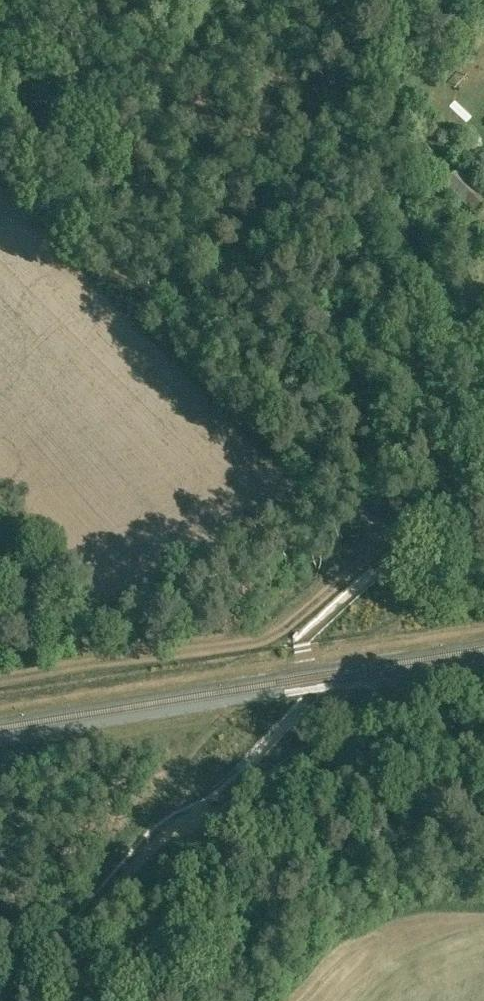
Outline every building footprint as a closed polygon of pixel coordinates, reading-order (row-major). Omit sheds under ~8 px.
[(422,166),(437,183),(446,175),(431,158),(422,166)] [(478,217),(483,210),(483,193),(460,170),(445,186),(478,217)]
